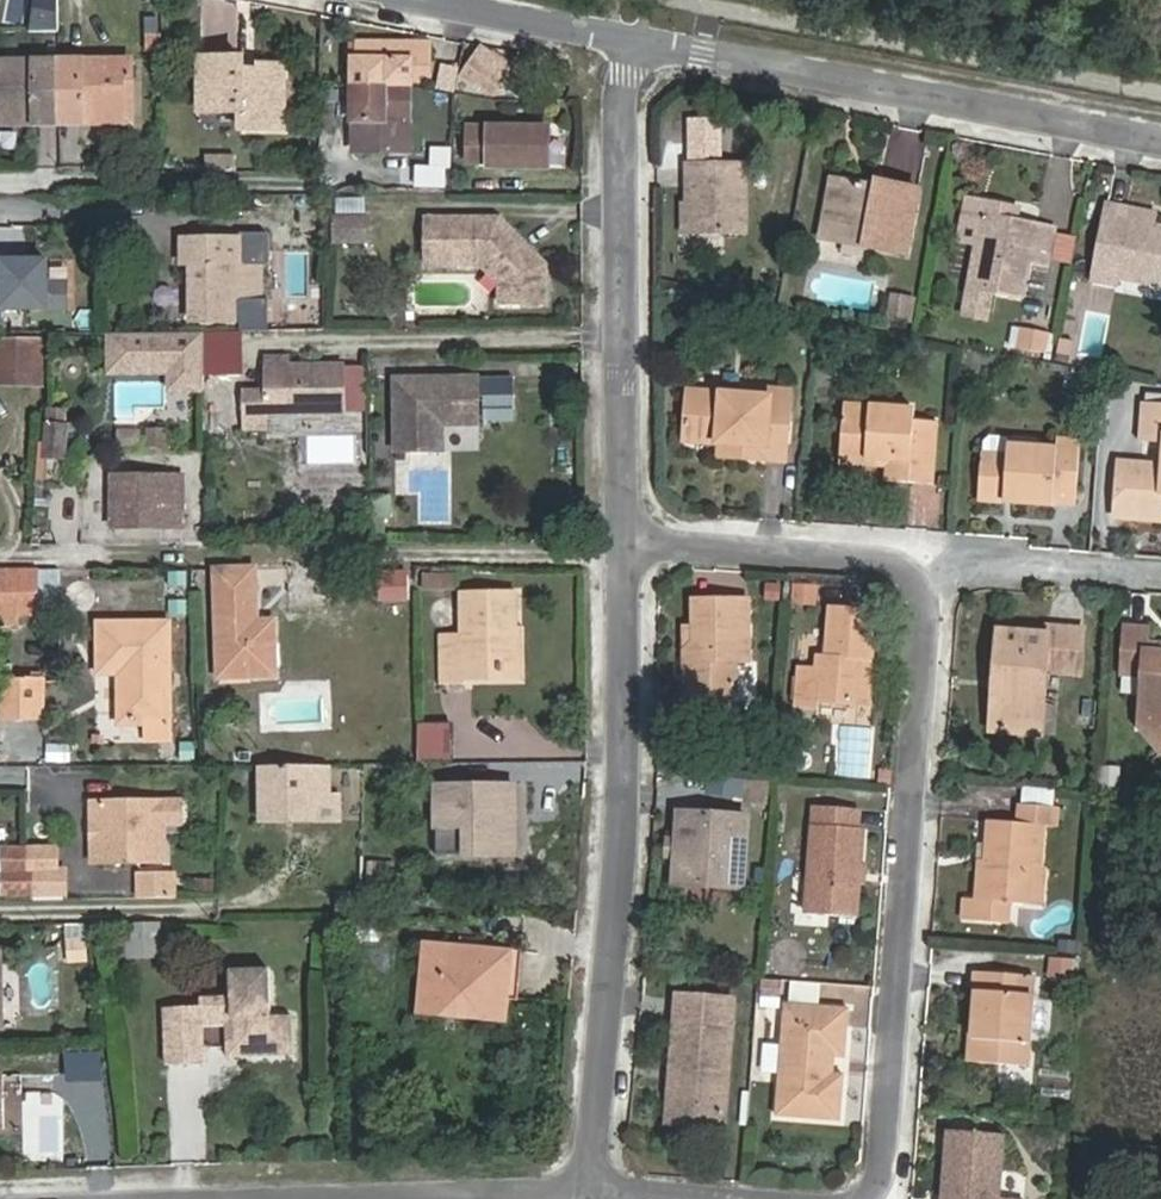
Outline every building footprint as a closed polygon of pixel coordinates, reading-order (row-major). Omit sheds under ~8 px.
[(55,31),(58,0),(30,0),(28,29),(55,31)] [(353,58),(353,85),(410,87),(410,77),(411,42),(362,42),(361,58),(353,58)] [(427,43),(411,42),(410,77),(427,77),(427,43)] [(514,64),(482,45),(464,74),(483,86),(491,72),(519,89),(535,64),(520,55),(514,64)] [(199,82),(282,84),(282,65),(258,65),(258,70),(240,70),(240,57),(199,56),(199,82)] [(62,58),(0,59),(0,111),(35,112),(35,123),(62,123),(62,58)] [(140,59),(62,58),(62,123),(88,122),(88,111),(128,111),(129,77),(139,77),(140,59)] [(138,122),(139,77),(129,77),(128,111),(88,111),(88,122),(138,122)] [(281,128),(282,84),(199,82),(199,110),(240,111),(240,127),(281,128)] [(410,87),(353,85),(352,153),(409,155),(410,87)] [(35,123),(35,112),(0,111),(0,122),(35,123)] [(202,114),(201,126),(234,127),(234,116),(202,114)] [(686,116),(685,159),(722,159),(723,116),(686,116)] [(548,127),(488,127),(467,127),(467,160),(488,160),(488,166),(548,166),(548,127)] [(235,171),(235,152),(204,152),(203,171),(235,171)] [(742,165),(685,165),(685,235),(742,234),(742,165)] [(862,200),(864,190),(831,183),(819,242),(905,259),(918,194),(876,185),(875,192),(874,202),(862,200)] [(875,192),(864,190),(862,200),(874,202),(875,192)] [(959,240),(977,243),(983,207),(965,204),(959,240)] [(983,207),(977,243),(968,291),(963,317),(983,320),(987,294),(1020,300),(1028,258),(1048,262),(1053,232),(1008,223),(1010,212),(983,207)] [(1105,207),(1099,239),(1117,243),(1123,210),(1105,207)] [(1094,268),(1116,272),(1115,279),(1160,287),(1160,230),(1153,229),(1152,234),(1140,232),(1143,214),(1123,210),(1117,243),(1099,239),(1094,268)] [(369,214),(336,214),(336,240),(369,240),(369,214)] [(1155,216),(1143,214),(1140,232),(1152,234),(1153,229),(1155,216)] [(498,217),(424,217),(425,263),(479,263),(498,282),(497,304),(520,304),(546,304),(548,262),(498,217)] [(193,261),(193,320),(238,322),(239,330),(267,330),(267,298),(261,298),(261,261),(268,261),(269,229),(242,230),(241,236),(184,236),(184,261),(193,261)] [(965,283),(974,247),(957,243),(948,279),(965,283)] [(0,259),(0,309),(50,310),(50,260),(0,259)] [(1116,272),(1094,268),(1090,287),(1113,291),(1115,279),(1116,272)] [(909,304),(891,301),(887,322),(905,325),(909,304)] [(1044,354),(1047,335),(1021,330),(1017,348),(1044,354)] [(241,331),(204,332),(204,375),(242,374),(241,331)] [(201,336),(108,337),(108,376),(167,375),(167,394),(202,393),(201,336)] [(17,385),(43,385),(43,337),(0,337),(0,369),(16,369),(17,385)] [(264,389),(243,389),(244,428),(265,428),(265,412),(346,412),(347,365),(265,364),(264,389)] [(17,385),(16,369),(0,369),(0,384),(17,385)] [(477,375),(393,375),(394,449),(442,448),(442,423),(477,422),(477,375)] [(513,375),(481,376),(480,421),(515,420),(513,375)] [(240,389),(203,390),(204,429),(241,428),(240,389)] [(767,432),(787,434),(790,395),(769,394),(768,402),(687,397),(684,443),(720,446),(732,447),(731,460),(765,462),(767,432)] [(70,409),(47,407),(42,457),(66,458),(70,409)] [(890,422),(890,411),(842,408),(838,468),(886,471),(885,484),(932,487),(936,425),(913,424),(890,422)] [(1143,409),(1141,444),(1160,446),(1160,410),(1143,409)] [(913,413),(890,411),(890,422),(913,424),(913,413)] [(785,463),(787,434),(767,432),(765,462),(785,463)] [(980,456),(976,501),(1052,507),(1052,504),(1074,505),(1078,444),(1055,443),(1054,451),(1004,448),(1005,442),(993,441),(987,447),(986,456),(980,456)] [(732,447),(720,446),(720,460),(731,460),(732,447)] [(1119,469),(1114,522),(1160,525),(1160,507),(1160,501),(1160,472),(1119,469)] [(184,473),(107,472),(106,528),(185,528),(184,473)] [(392,516),(389,493),(373,495),(375,518),(392,516)] [(210,566),(214,679),(275,678),(274,620),(256,621),(256,565),(210,566)] [(378,567),(377,601),(406,601),(407,568),(378,567)] [(62,569),(52,569),(0,570),(0,621),(12,621),(12,605),(62,603),(62,569)] [(455,572),(423,572),(423,587),(455,587),(455,572)] [(790,603),(817,606),(819,582),(792,579),(790,603)] [(521,684),(520,589),(458,590),(459,633),(439,633),(439,685),(521,684)] [(745,666),(746,603),(691,603),(691,646),(682,657),(682,716),(708,717),(707,709),(720,709),(732,695),(733,666),(745,666)] [(792,709),(811,710),(811,705),(830,707),(854,708),(858,665),(867,666),(871,617),(825,613),(821,660),(812,659),(811,674),(795,673),(792,709)] [(172,721),(171,622),(101,623),(102,671),(121,671),(122,722),(172,721)] [(1014,722),(1037,723),(1040,675),(1074,677),(1078,634),(1044,632),(1043,638),(994,635),(987,736),(1013,738),(1014,722)] [(1160,731),(1160,655),(1143,654),(1144,634),(1123,632),(1120,679),(1141,680),(1137,733),(1157,735),(1160,731)] [(863,709),(867,666),(858,665),(854,708),(863,709)] [(1,678),(1,712),(37,712),(36,677),(1,678)] [(811,705),(811,710),(811,714),(830,715),(830,707),(811,705)] [(416,719),(416,756),(451,756),(450,719),(416,719)] [(1036,739),(1037,723),(1014,722),(1013,738),(1036,739)] [(1157,735),(1137,733),(1160,760),(1160,731),(1157,735)] [(1101,766),(1099,789),(1119,790),(1121,767),(1101,766)] [(318,773),(332,773),(332,767),(260,768),(260,819),(341,818),(341,793),(333,793),(318,793),(318,773)] [(333,793),(332,773),(318,773),(318,793),(333,793)] [(764,804),(770,782),(747,777),(742,798),(764,804)] [(516,857),(517,781),(435,783),(435,857),(516,857)] [(96,800),(96,864),(167,863),(166,824),(166,800),(96,800)] [(184,800),(166,800),(166,824),(184,823),(184,800)] [(1056,831),(1057,812),(1019,808),(1017,827),(988,825),(985,864),(980,863),(976,903),(963,902),(962,923),(1008,927),(1009,905),(1028,906),(1031,868),(1039,868),(1043,830),(1056,831)] [(855,815),(811,812),(803,920),(853,924),(856,885),(850,884),(851,869),(857,869),(860,833),(854,833),(855,815)] [(743,824),(676,819),(671,890),(738,895),(743,824)] [(26,846),(2,847),(3,892),(34,892),(33,872),(27,872),(26,846)] [(34,896),(69,895),(68,869),(53,870),(52,846),(26,846),(27,872),(33,872),(34,892),(34,896)] [(175,872),(135,872),(135,898),(175,898),(175,872)] [(303,909),(315,909),(315,895),(302,896),(303,909)] [(64,925),(67,964),(88,964),(82,924),(64,925)] [(123,955),(156,954),(155,924),(122,925),(123,955)] [(483,1020),(508,1022),(513,948),(475,946),(463,945),(424,942),(418,1015),(448,1017),(483,1020)] [(1049,979),(1076,979),(1075,956),(1049,957),(1049,979)] [(241,1030),(242,1054),(291,1052),(289,1012),(269,1013),(267,966),(228,968),(229,994),(198,995),(198,1004),(160,1006),(162,1062),(202,1061),(200,1022),(223,1021),(224,1031),(241,1030)] [(1024,1067),(1031,978),(975,973),(973,992),(976,992),(972,1038),(969,1038),(967,1061),(1024,1067)] [(761,978),(759,1006),(780,1007),(782,980),(761,978)] [(679,1076),(675,1129),(721,1132),(730,1005),(675,1001),(669,1076),(679,1076)] [(844,1062),(847,1014),(783,1009),(774,1122),(839,1128),(842,1081),(832,1080),(833,1062),(844,1062)] [(225,1054),(242,1054),(241,1030),(224,1031),(225,1054)] [(101,1052),(63,1052),(65,1082),(101,1080),(101,1052)] [(666,1128),(675,1129),(679,1076),(669,1076),(666,1128)] [(939,1192),(944,1192),(943,1198),(993,1198),(998,1136),(944,1132),(939,1192)]
